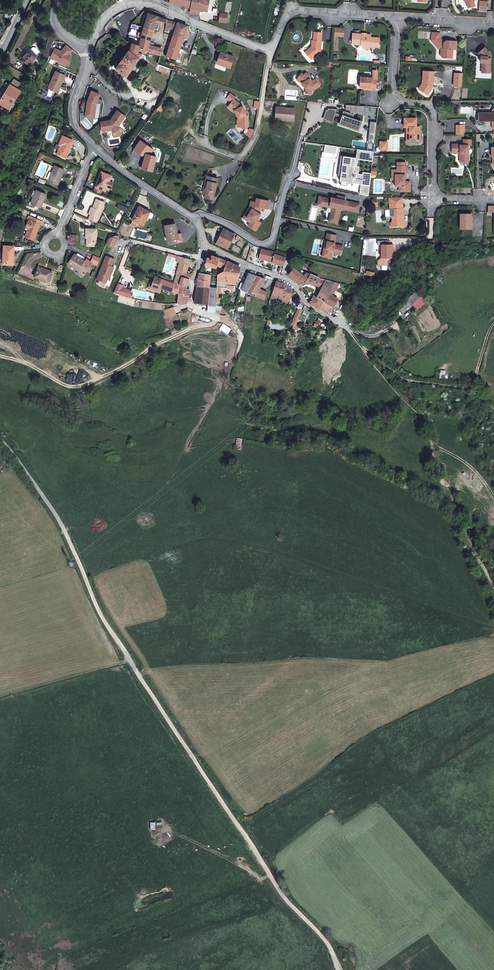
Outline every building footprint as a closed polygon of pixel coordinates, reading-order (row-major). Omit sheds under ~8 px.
[(169,2),(184,5),(184,6),(190,7),(189,12),(190,12),(192,0),(169,0),(169,2)] [(207,10),(209,0),(192,0),(190,12),(199,13),(200,9),(207,11),(207,10)] [(228,14),(220,13),(219,20),(226,22),(228,14)] [(156,16),(149,14),(148,16),(144,27),(153,30),(156,22),(156,19),(162,21),(163,18),(159,17),(160,16),(157,15),(156,16)] [(173,21),(167,19),(166,22),(165,26),(174,29),(175,26),(172,25),(173,21)] [(172,25),(175,26),(174,29),(173,35),(182,38),(186,26),(173,21),(172,25)] [(140,26),(131,24),(128,34),(137,36),(140,26)] [(153,30),(144,27),(141,38),(149,40),(153,30)] [(313,39),(312,46),(314,47),(311,50),(310,48),(306,52),(312,59),(322,50),(323,31),(315,31),(314,39),(313,39)] [(438,36),(439,32),(431,31),(430,38),(432,41),(438,36)] [(352,43),(360,43),(363,47),(365,45),(370,45),(379,46),(379,37),(370,36),(370,34),(366,34),(362,34),(352,33),(352,43)] [(182,38),(173,35),(169,46),(166,56),(176,59),(179,49),(182,38)] [(146,50),(153,52),(155,46),(148,44),(149,40),(141,38),(141,39),(129,36),(128,41),(132,42),(139,44),(139,48),(146,50)] [(441,56),(447,57),(447,52),(451,53),(452,48),(455,48),(456,40),(448,39),(447,42),(445,41),(444,40),(443,41),(438,36),(432,41),(437,47),(440,47),(440,54),(441,56)] [(115,68),(126,76),(139,58),(141,54),(143,54),(146,50),(139,48),(139,44),(132,42),(129,51),(128,50),(115,68)] [(72,49),(66,44),(61,50),(56,49),(54,50),(51,56),(67,64),(70,55),(68,53),(72,49)] [(489,53),(484,47),(478,52),(480,55),(480,61),(482,61),(481,71),(489,71),(490,57),(487,57),(487,55),(489,53)] [(126,78),(140,58),(139,58),(126,76),(115,68),(128,50),(125,48),(111,67),(126,78)] [(31,49),(18,59),(25,67),(38,56),(31,49)] [(188,63),(193,53),(179,49),(176,59),(188,63)] [(229,68),(233,56),(221,52),(217,63),(229,68)] [(430,88),(431,82),(432,83),(433,70),(423,69),(422,81),(424,83),(420,89),(426,94),(430,88)] [(48,88),(57,91),(64,74),(55,71),(48,88)] [(454,72),(453,85),(461,86),(462,73),(454,72)] [(303,82),(302,82),(304,85),(306,89),(306,93),(312,93),(313,90),(319,86),(316,79),(311,81),(310,82),(309,79),(310,79),(308,74),(306,73),(304,74),(302,73),(298,77),(302,80),(303,82)] [(376,90),(377,77),(374,77),(361,76),(361,87),(365,87),(368,87),(368,89),(376,90)] [(9,81),(0,97),(0,109),(9,114),(20,95),(17,94),(21,88),(9,81)] [(87,101),(87,113),(96,114),(95,106),(99,94),(91,90),(87,101)] [(230,104),(226,109),(234,114),(238,116),(237,121),(241,121),(241,127),(243,129),(246,129),(248,127),(248,114),(241,107),(232,101),(233,99),(226,94),(223,99),(230,104)] [(365,115),(366,105),(346,104),(347,109),(351,111),(351,112),(344,111),(343,114),(337,113),(338,109),(329,108),(326,120),(334,122),(337,115),(342,117),(340,124),(360,130),(363,120),(354,117),(354,114),(353,113),(353,111),(365,115)] [(295,108),(276,107),(275,119),(294,120),(295,108)] [(109,123),(107,121),(101,122),(103,131),(112,130),(112,132),(117,131),(120,127),(118,126),(125,116),(118,111),(109,123)] [(403,127),(406,127),(410,127),(410,132),(408,132),(408,142),(419,142),(419,127),(416,127),(416,118),(404,118),(403,127)] [(371,120),(368,141),(375,142),(377,121),(371,120)] [(456,134),(464,134),(464,124),(456,124),(456,134)] [(54,148),(59,150),(57,153),(66,156),(73,139),(62,135),(59,144),(56,143),(54,148)] [(451,151),(459,151),(459,152),(461,152),(461,160),(468,161),(469,152),(467,152),(468,144),(463,144),(460,144),(459,143),(451,143),(451,151)] [(374,151),(356,149),(356,158),(340,157),(338,177),(340,179),(341,185),(348,186),(349,181),(352,182),(353,184),(361,185),(361,193),(368,195),(371,174),(362,173),(362,176),(358,175),(359,167),(357,167),(358,160),(372,162),(374,151)] [(149,155),(144,169),(154,173),(159,158),(149,155)] [(391,175),(395,175),(395,180),(395,187),(399,187),(405,188),(405,191),(410,191),(410,182),(405,182),(405,174),(406,174),(406,166),(397,166),(397,170),(392,170),(391,175)] [(63,171),(54,168),(48,182),(57,186),(63,171)] [(93,192),(100,194),(102,189),(105,190),(111,175),(102,171),(93,192)] [(209,197),(215,199),(219,178),(208,175),(207,181),(209,181),(207,193),(208,193),(209,193),(209,197)] [(31,203),(41,207),(46,194),(36,190),(36,191),(34,197),(31,203)] [(331,197),(331,199),(323,197),(322,204),(335,207),(334,213),(332,213),(330,222),(338,224),(341,209),(357,212),(359,204),(345,200),(343,200),(343,196),(337,195),(337,199),(331,197)] [(258,216),(261,212),(259,211),(261,205),(268,207),(269,199),(257,196),(256,200),(255,204),(253,207),(252,206),(246,215),(251,218),(250,220),(248,223),(255,228),(260,221),(258,219),(259,217),(258,216)] [(323,197),(320,196),(318,205),(332,208),(329,222),(330,222),(332,213),(334,213),(335,207),(322,204),(323,197)] [(402,209),(401,197),(389,197),(390,216),(391,217),(393,217),(393,221),(392,221),(390,222),(390,226),(402,225),(403,224),(403,216),(401,216),(400,209),(402,209)] [(94,207),(92,206),(89,213),(99,217),(105,201),(97,198),(94,207)] [(253,207),(255,204),(256,200),(251,199),(250,204),(243,215),(250,220),(251,218),(246,215),(252,206),(253,207)] [(154,213),(140,206),(131,223),(136,226),(138,222),(143,225),(148,216),(152,218),(153,218),(154,214),(154,213)] [(460,213),(459,222),(461,222),(461,229),(470,229),(470,213),(460,213)] [(30,230),(29,232),(28,232),(25,238),(33,241),(39,225),(41,226),(43,222),(32,217),(30,221),(28,220),(25,228),(28,229),(30,230)] [(176,233),(175,230),(176,230),(175,224),(165,226),(167,241),(171,240),(171,242),(177,242),(182,241),(181,232),(176,233)] [(96,245),(96,228),(86,228),(85,236),(87,236),(87,245),(96,245)] [(238,235),(228,230),(221,245),(231,250),(238,235)] [(325,241),(327,241),(323,257),(331,259),(332,253),(341,255),(343,246),(334,244),(336,235),(327,233),(325,241)] [(109,237),(108,237),(115,240),(113,243),(107,240),(106,242),(113,245),(117,234),(116,234),(112,238),(109,237)] [(390,264),(390,258),(392,258),(392,249),(394,249),(394,245),(390,245),(382,245),(382,258),(378,260),(378,264),(390,264)] [(3,248),(4,257),(5,257),(5,266),(15,266),(14,247),(3,248)] [(286,254),(275,251),(274,251),(262,248),(259,258),(272,261),(272,262),(283,265),(284,265),(286,254)] [(84,262),(73,254),(68,262),(78,269),(77,272),(82,276),(92,262),(86,258),(84,262)] [(114,259),(107,255),(96,278),(105,282),(109,275),(110,275),(114,266),(111,266),(114,259)] [(180,262),(176,274),(189,278),(191,274),(188,273),(188,274),(186,273),(188,264),(188,263),(189,258),(178,255),(177,258),(176,261),(180,262)] [(216,267),(217,265),(224,267),(227,261),(219,258),(212,256),(211,258),(209,258),(208,257),(206,264),(216,267)] [(239,267),(227,261),(224,267),(239,270),(239,267)] [(40,266),(36,275),(49,280),(54,270),(48,267),(47,268),(40,266)] [(225,278),(227,278),(229,279),(229,284),(234,286),(235,286),(239,270),(224,267),(224,271),(223,277),(225,278)] [(300,285),(306,281),(310,274),(305,273),(303,275),(300,272),(294,268),(288,275),(300,285)] [(209,305),(217,305),(217,287),(208,286),(210,274),(208,274),(200,272),(199,275),(197,287),(195,302),(197,303),(209,304),(209,305)] [(257,275),(248,272),(241,290),(246,292),(246,294),(247,295),(248,291),(248,290),(257,275)] [(187,285),(189,278),(176,274),(174,284),(178,284),(187,285)] [(310,274),(306,281),(315,286),(321,289),(317,297),(325,302),(329,293),(335,281),(320,278),(310,274)] [(257,275),(248,290),(248,291),(251,292),(254,293),(253,295),(255,295),(259,288),(265,278),(257,275)] [(154,277),(151,287),(157,289),(158,287),(161,288),(173,292),(177,293),(178,284),(174,284),(154,277)] [(284,283),(276,281),(271,297),(279,299),(278,300),(288,304),(291,297),(289,297),(292,289),(284,283)] [(340,283),(335,281),(329,293),(332,295),(335,290),(340,283)] [(117,284),(113,293),(120,294),(121,288),(122,285),(117,284)] [(178,284),(177,293),(189,295),(189,289),(186,288),(187,285),(178,284)] [(132,291),(121,288),(120,294),(130,297),(132,291)] [(267,292),(259,288),(255,295),(264,299),(267,292)] [(338,292),(336,296),(332,295),(329,293),(325,302),(334,306),(338,298),(342,296),(343,294),(338,292)] [(186,302),(189,295),(177,293),(177,303),(183,304),(186,302)] [(325,302),(317,297),(314,296),(312,299),(309,303),(330,314),(334,306),(325,302)]
